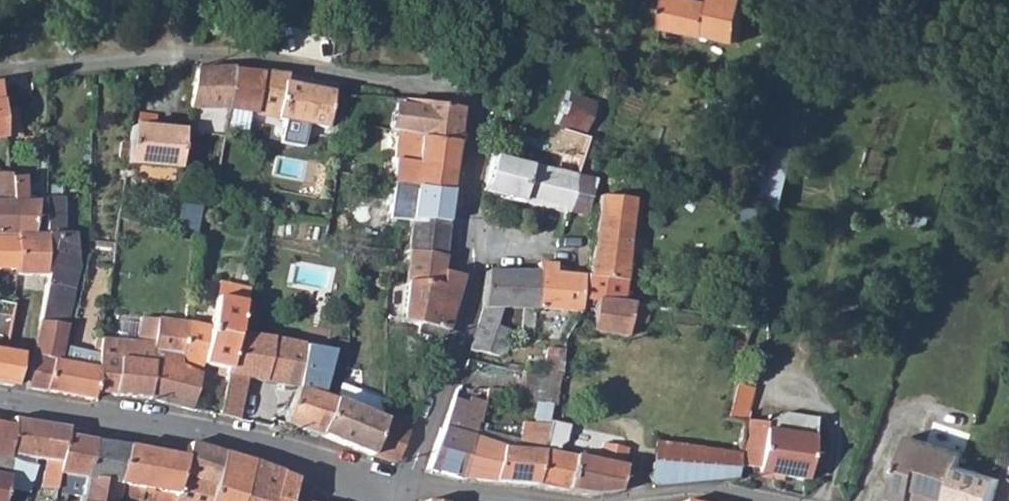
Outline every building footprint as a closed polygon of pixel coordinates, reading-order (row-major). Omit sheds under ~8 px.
[(664,27),(708,37),(709,36),(739,43),(749,0),(716,0),(715,3),(704,0),(669,0),(664,27)] [(194,71),(189,111),(226,111),(232,73),(233,73),(233,69),(194,71)] [(232,73),(226,111),(246,113),(248,106),(258,108),(256,117),(328,129),(332,93),(285,84),(286,75),(261,72),(261,76),(233,73),(232,73)] [(583,119),(586,96),(562,93),(559,116),(583,119)] [(390,114),(389,132),(397,133),(455,144),(460,109),(423,103),(402,102),(400,115),(390,114)] [(18,108),(1,110),(4,135),(21,133),(18,108)] [(189,111),(186,133),(223,136),(226,111),(189,111)] [(496,136),(495,142),(509,144),(513,129),(502,126),(499,136),(496,136)] [(132,129),(126,164),(178,169),(181,133),(132,129)] [(397,133),(394,166),(453,173),(455,144),(397,133)] [(586,141),(572,137),(569,147),(583,152),(586,141)] [(758,197),(784,205),(801,148),(775,141),(758,197)] [(485,180),(484,193),(521,202),(566,212),(574,177),(533,168),(492,158),(490,165),(488,167),(485,180)] [(394,166),(393,182),(450,190),(453,173),(394,166)] [(14,179),(9,179),(11,203),(20,203),(19,198),(23,198),(21,172),(14,173),(14,179)] [(0,176),(0,238),(15,239),(15,235),(11,203),(9,179),(8,176),(0,176)] [(574,177),(566,212),(586,216),(595,182),(574,177)] [(450,190),(393,182),(391,206),(413,208),(412,222),(446,226),(450,190)] [(216,188),(208,187),(207,197),(215,197),(216,188)] [(46,286),(39,322),(67,326),(78,266),(74,234),(62,234),(62,198),(45,198),(47,236),(48,236),(50,276),(48,276),(46,286)] [(598,198),(588,277),(624,280),(631,212),(641,213),(642,202),(598,198)] [(20,203),(11,203),(15,235),(15,239),(16,270),(16,275),(48,276),(50,276),(48,236),(47,236),(34,237),(36,202),(20,203)] [(412,222),(408,255),(443,258),(446,226),(412,222)] [(0,238),(0,269),(16,270),(15,239),(0,238)] [(408,255),(406,285),(441,287),(442,273),(443,258),(408,255)] [(553,266),(545,265),(544,273),(553,274),(553,266)] [(406,285),(402,322),(446,332),(461,277),(442,273),(441,287),(406,285)] [(483,310),(470,351),(498,357),(501,357),(503,356),(505,354),(507,348),(512,331),(497,327),(502,309),(535,309),(536,273),(485,273),(483,310)] [(536,273),(535,309),(580,313),(581,299),(582,276),(553,274),(544,273),(536,273)] [(582,276),(581,299),(596,301),(622,303),(624,280),(588,277),(582,276)] [(218,282),(215,298),(240,305),(245,306),(249,289),(218,282)] [(183,325),(179,370),(199,375),(202,364),(227,370),(233,334),(240,305),(215,298),(208,329),(183,325)] [(622,303),(596,301),(591,333),(626,338),(628,328),(634,329),(635,324),(645,325),(648,308),(632,304),(622,303)] [(99,339),(97,360),(118,363),(113,395),(148,398),(189,410),(199,375),(179,370),(183,325),(140,318),(136,343),(99,339)] [(39,322),(32,358),(53,361),(60,362),(67,326),(39,322)] [(228,371),(218,415),(238,420),(247,379),(296,388),(303,347),(233,334),(227,370),(228,371)] [(348,338),(339,338),(338,352),(345,354),(348,338)] [(53,361),(47,391),(92,400),(93,393),(113,395),(118,363),(97,360),(99,339),(96,339),(94,354),(68,349),(65,364),(60,362),(53,361)] [(12,387),(18,356),(5,354),(7,342),(0,340),(0,385),(12,387)] [(730,354),(742,357),(746,344),(733,341),(730,354)] [(297,388),(284,424),(320,436),(334,402),(320,397),(333,351),(303,347),(296,388),(297,388)] [(564,352),(545,350),(543,375),(559,377),(561,377),(563,363),(564,352)] [(362,357),(346,358),(346,369),(361,370),(362,357)] [(32,358),(26,389),(47,393),(47,391),(53,361),(32,358)] [(523,372),(519,402),(554,405),(559,377),(543,375),(523,372)] [(334,402),(320,436),(372,457),(384,422),(357,411),(364,393),(340,385),(334,402)] [(735,385),(727,419),(742,421),(746,422),(753,389),(735,385)] [(435,445),(427,469),(462,480),(473,438),(486,398),(469,400),(468,404),(454,399),(441,428),(440,432),(435,445)] [(742,421),(737,454),(737,465),(758,469),(764,432),(813,439),(815,420),(778,412),(764,424),(746,422),(742,421)] [(384,422),(372,457),(397,464),(411,426),(386,416),(384,422)] [(12,428),(8,455),(37,460),(43,461),(40,488),(56,490),(67,437),(69,428),(10,419),(10,422),(12,422),(11,427),(12,428)] [(547,426),(534,486),(567,492),(593,496),(617,493),(627,449),(602,444),(598,463),(558,455),(559,447),(565,443),(568,426),(548,422),(547,426)] [(498,447),(493,482),(534,486),(547,426),(522,423),(520,441),(501,437),(498,447)] [(8,455),(12,428),(11,427),(0,425),(0,456),(8,455)] [(758,469),(757,473),(806,481),(813,439),(764,432),(758,469)] [(910,500),(914,488),(948,500),(959,467),(963,454),(910,436),(889,498),(897,500),(909,500),(910,500)] [(67,437),(56,490),(54,498),(65,500),(67,494),(84,498),(87,479),(93,442),(67,437)] [(473,438),(462,480),(493,482),(498,447),(473,438)] [(650,481),(650,484),(654,485),(656,486),(658,486),(736,480),(737,465),(737,454),(680,445),(680,446),(654,441),(650,481)] [(87,479),(119,484),(121,484),(120,489),(126,497),(141,500),(143,488),(148,489),(146,500),(174,500),(184,459),(93,442),(87,479)] [(222,455),(189,444),(184,459),(174,500),(208,500),(222,455)] [(7,478),(5,488),(28,493),(35,467),(20,464),(8,459),(8,455),(0,456),(0,477),(7,478)] [(208,500),(240,500),(252,463),(222,455),(208,500)] [(240,500),(306,500),(310,487),(280,475),(280,474),(252,463),(240,500)] [(948,500),(949,500),(993,500),(1000,479),(959,467),(948,500)] [(84,500),(116,500),(119,484),(87,479),(84,498),(84,500)] [(910,500),(912,500),(948,500),(914,488),(910,500)]
